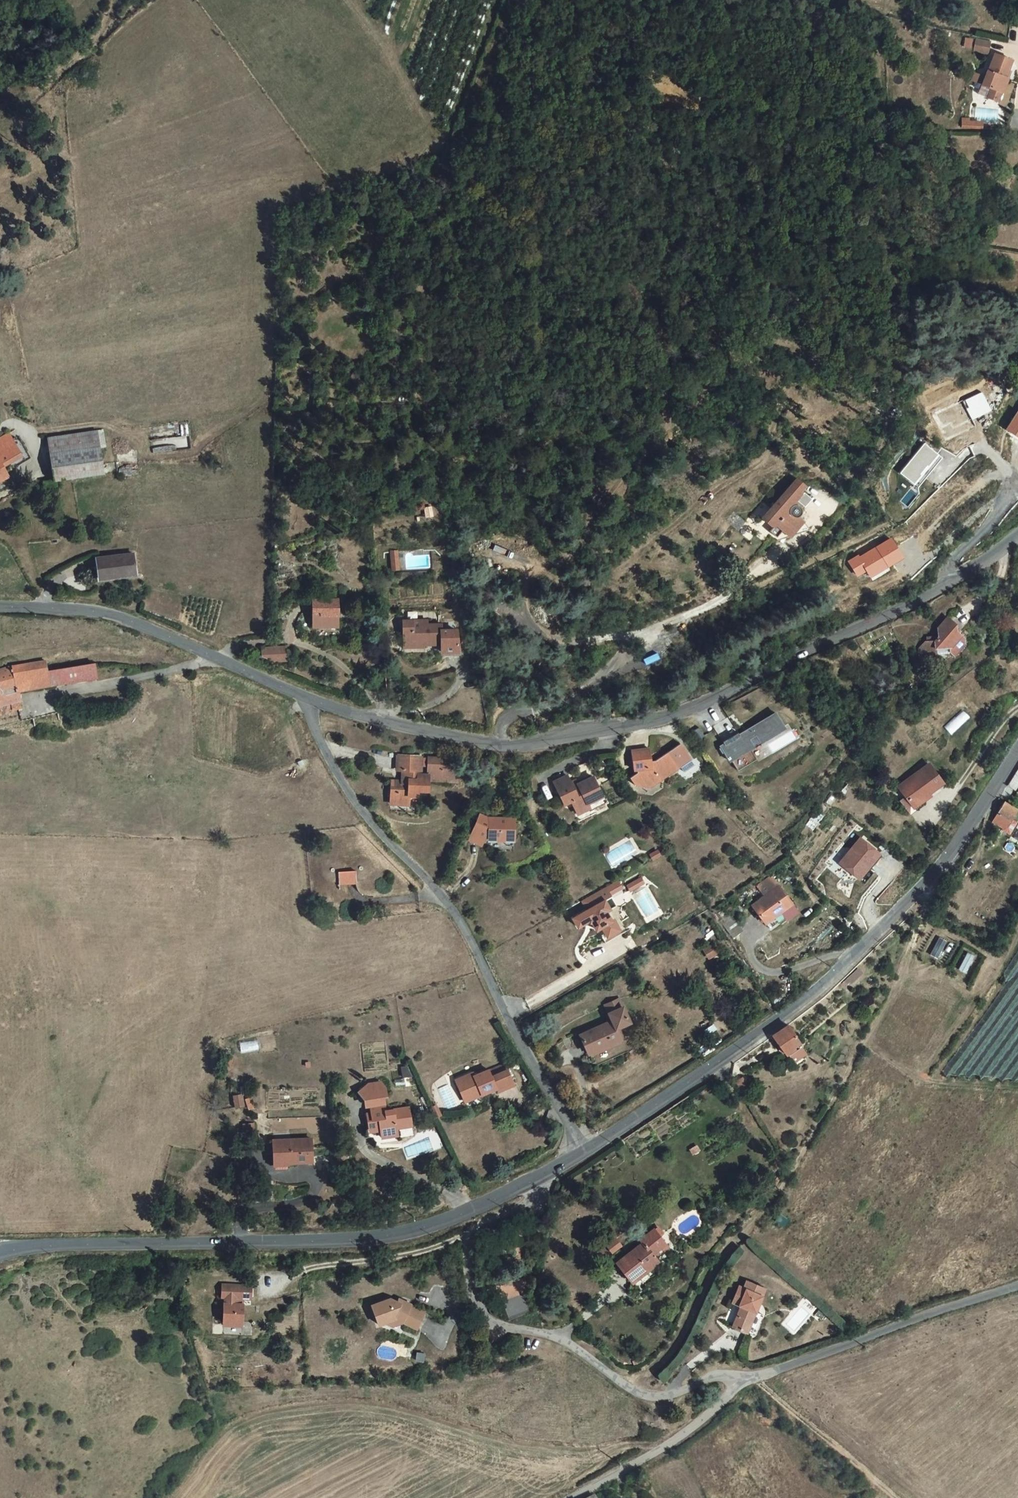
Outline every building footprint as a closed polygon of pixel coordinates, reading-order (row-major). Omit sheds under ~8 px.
[(990,49),(993,37),(979,33),(976,45),(990,49)] [(1006,87),(1013,72),(1010,70),(1012,64),(1017,54),(1000,48),(993,65),(992,65),(989,72),(979,67),(976,74),(986,78),(994,82),(990,91),(1001,95),(1005,86),(1006,87)] [(973,91),(985,95),(987,88),(975,84),(973,91)] [(1000,125),(1000,109),(970,110),(970,117),(961,117),(962,126),(1000,125)] [(903,398),(901,397),(899,397),(898,397),(896,399),(895,401),(896,403),(897,405),(898,405),(900,406),(902,405),(903,403),(904,402),(903,400),(903,398)] [(95,418),(98,435),(103,434),(101,417),(95,418)] [(98,435),(95,418),(47,426),(52,470),(55,469),(102,462),(98,435)] [(13,429),(10,424),(0,430),(0,437),(13,429)] [(10,468),(4,457),(28,442),(19,425),(13,429),(0,437),(0,474),(10,468)] [(55,469),(52,470),(41,471),(42,478),(56,476),(55,469)] [(819,485),(808,476),(772,518),(802,537),(816,521),(813,516),(808,516),(803,515),(801,509),(802,504),(807,501),(814,502),(821,496),(815,493),(819,485)] [(734,512),(727,520),(737,529),(744,521),(734,512)] [(133,548),(98,550),(99,571),(134,568),(133,548)] [(339,585),(311,587),(313,614),(341,613),(339,585)] [(426,603),(402,603),(403,623),(422,623),(422,627),(441,627),(441,635),(459,635),(458,612),(440,613),(440,607),(427,607),(426,603)] [(958,623),(949,614),(939,624),(938,634),(925,632),(925,637),(918,642),(917,651),(928,662),(937,653),(940,655),(948,653),(954,655),(966,643),(965,636),(955,626),(958,623)] [(288,648),(286,635),(263,638),(264,645),(276,650),(288,648)] [(102,666),(98,652),(51,664),(54,678),(102,666)] [(25,702),(24,693),(22,686),(54,678),(51,664),(49,653),(19,655),(0,662),(0,708),(25,702)] [(759,752),(752,741),(756,739),(751,731),(757,727),(762,735),(786,719),(778,707),(742,730),(740,726),(725,736),(727,739),(722,742),(725,747),(726,747),(731,754),(733,753),(740,764),(759,752)] [(962,709),(943,726),(950,734),(969,716),(962,709)] [(773,731),(778,745),(795,739),(791,730),(784,733),(782,727),(773,731)] [(639,764),(639,768),(632,773),(637,781),(645,776),(649,780),(662,773),(663,775),(683,763),(688,767),(699,760),(684,741),(659,756),(653,757),(652,744),(632,746),(633,764),(639,764)] [(444,757),(444,749),(390,744),(388,758),(394,758),(392,769),(382,768),(380,792),(397,794),(398,786),(407,786),(407,781),(418,781),(419,771),(447,773),(449,758),(444,757)] [(911,763),(916,768),(901,781),(915,797),(924,789),(931,783),(929,781),(942,769),(925,750),(911,763)] [(901,781),(916,768),(911,763),(897,776),(901,781)] [(572,780),(566,767),(553,774),(564,797),(571,794),(577,807),(589,800),(587,796),(603,789),(594,770),(572,780)] [(927,792),(924,789),(915,797),(901,781),(895,787),(912,805),(927,792)] [(1017,805),(1017,803),(1005,796),(999,807),(1013,814),(1014,812),(1017,805)] [(999,807),(994,816),(1005,822),(1004,825),(1012,829),(1017,819),(1017,814),(1014,812),(1013,814),(999,807)] [(518,812),(495,813),(481,808),(471,834),(483,839),(489,826),(495,826),(496,832),(520,831),(518,812)] [(856,879),(879,853),(859,835),(835,861),(856,879)] [(878,846),(882,841),(877,836),(872,842),(878,846)] [(360,883),(360,869),(343,869),(343,883),(360,883)] [(644,877),(640,871),(627,879),(631,886),(644,877)] [(768,890),(779,882),(771,873),(761,880),(768,890)] [(613,876),(577,897),(583,906),(569,915),(576,925),(590,919),(595,925),(600,922),(606,932),(618,925),(611,915),(612,914),(606,905),(616,899),(610,889),(619,884),(613,876)] [(768,890),(751,902),(769,924),(795,904),(779,882),(768,890)] [(732,937),(742,930),(731,913),(721,920),(732,937)] [(631,1016),(623,1001),(610,1008),(613,1014),(580,1029),(590,1048),(593,1046),(599,1058),(627,1045),(630,1046),(639,1040),(640,1033),(646,1022),(634,1015),(631,1016)] [(788,1021),(774,1032),(782,1042),(796,1032),(788,1021)] [(796,1032),(782,1042),(787,1051),(802,1041),(796,1032)] [(467,1063),(450,1070),(459,1089),(476,1081),(477,1085),(491,1079),(493,1082),(509,1075),(499,1053),(483,1060),(483,1059),(469,1066),(467,1063)] [(411,1117),(408,1098),(384,1101),(382,1088),(385,1087),(383,1078),(379,1073),(367,1074),(357,1082),(368,1096),(369,1104),(365,1104),(367,1120),(378,1119),(378,1122),(379,1126),(396,1124),(395,1120),(411,1117)] [(239,1089),(231,1090),(233,1102),(241,1100),(239,1089)] [(412,1120),(399,1123),(400,1131),(413,1129),(412,1120)] [(252,1131),(253,1121),(243,1121),(242,1130),(252,1131)] [(310,1154),(308,1130),(286,1132),(287,1135),(269,1137),(271,1153),(285,1153),(286,1155),(310,1154)] [(654,1252),(652,1249),(667,1238),(656,1223),(641,1234),(643,1238),(617,1258),(632,1277),(658,1257),(654,1252)] [(669,1242),(667,1238),(652,1249),(654,1252),(669,1242)] [(610,1252),(621,1246),(618,1240),(606,1246),(610,1252)] [(225,1297),(225,1314),(245,1314),(245,1297),(243,1297),(243,1290),(254,1290),(254,1277),(223,1277),(223,1289),(227,1289),(227,1297),(225,1297)] [(749,1328),(766,1284),(748,1277),(745,1285),(739,1283),(733,1298),(745,1303),(737,1323),(749,1328)] [(421,1319),(427,1301),(413,1296),(413,1295),(409,1293),(404,1296),(392,1291),(373,1300),(382,1319),(398,1311),(421,1319)] [(526,1293),(503,1303),(504,1304),(506,1309),(512,1318),(533,1309),(526,1293)]
